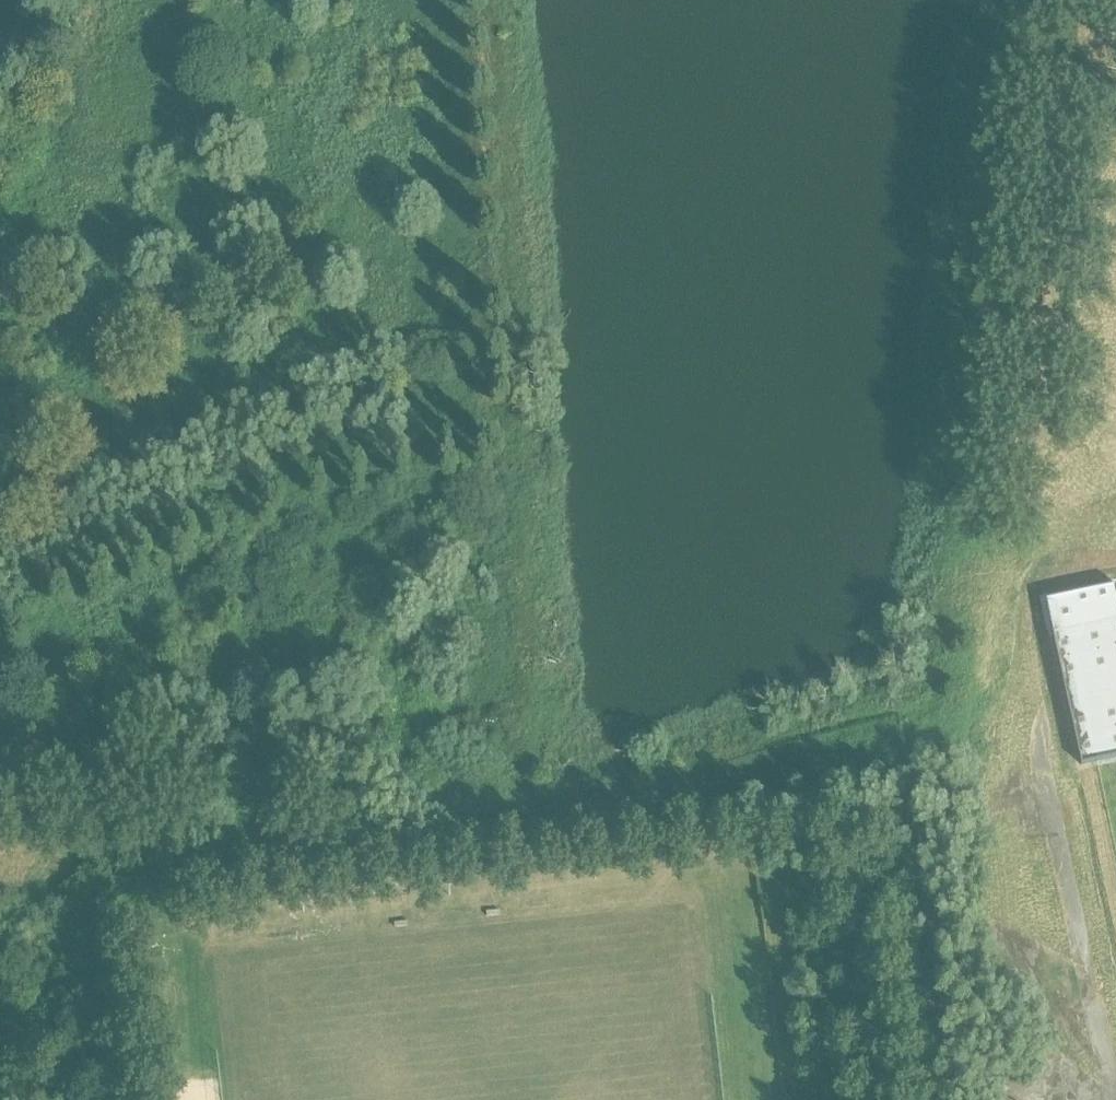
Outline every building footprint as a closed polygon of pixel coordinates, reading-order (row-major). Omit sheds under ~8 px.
[(1046,602),(1053,634),(1061,672),(1068,700),(1082,764),(1096,761),(1115,757),(1115,587),(1046,602)]
